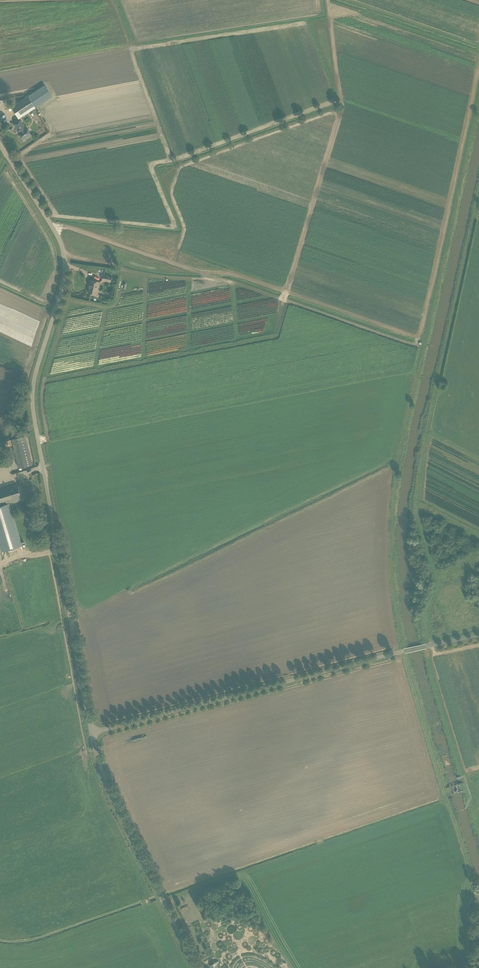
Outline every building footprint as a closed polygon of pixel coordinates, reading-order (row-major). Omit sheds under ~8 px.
[(12,109),(19,118),(52,97),(45,85),(13,105),(12,103),(7,106),(10,111),(12,109)] [(23,140),(27,137),(31,135),(26,126),(25,127),(21,120),(20,121),(14,125),(19,132),(19,133),(23,140)] [(88,293),(93,294),(96,295),(99,282),(95,281),(90,280),(89,284),(90,284),(88,293)] [(25,435),(11,439),(19,468),(32,465),(25,435)] [(2,551),(21,545),(9,504),(22,500),(18,486),(9,489),(9,488),(0,490),(0,544),(2,551)]
